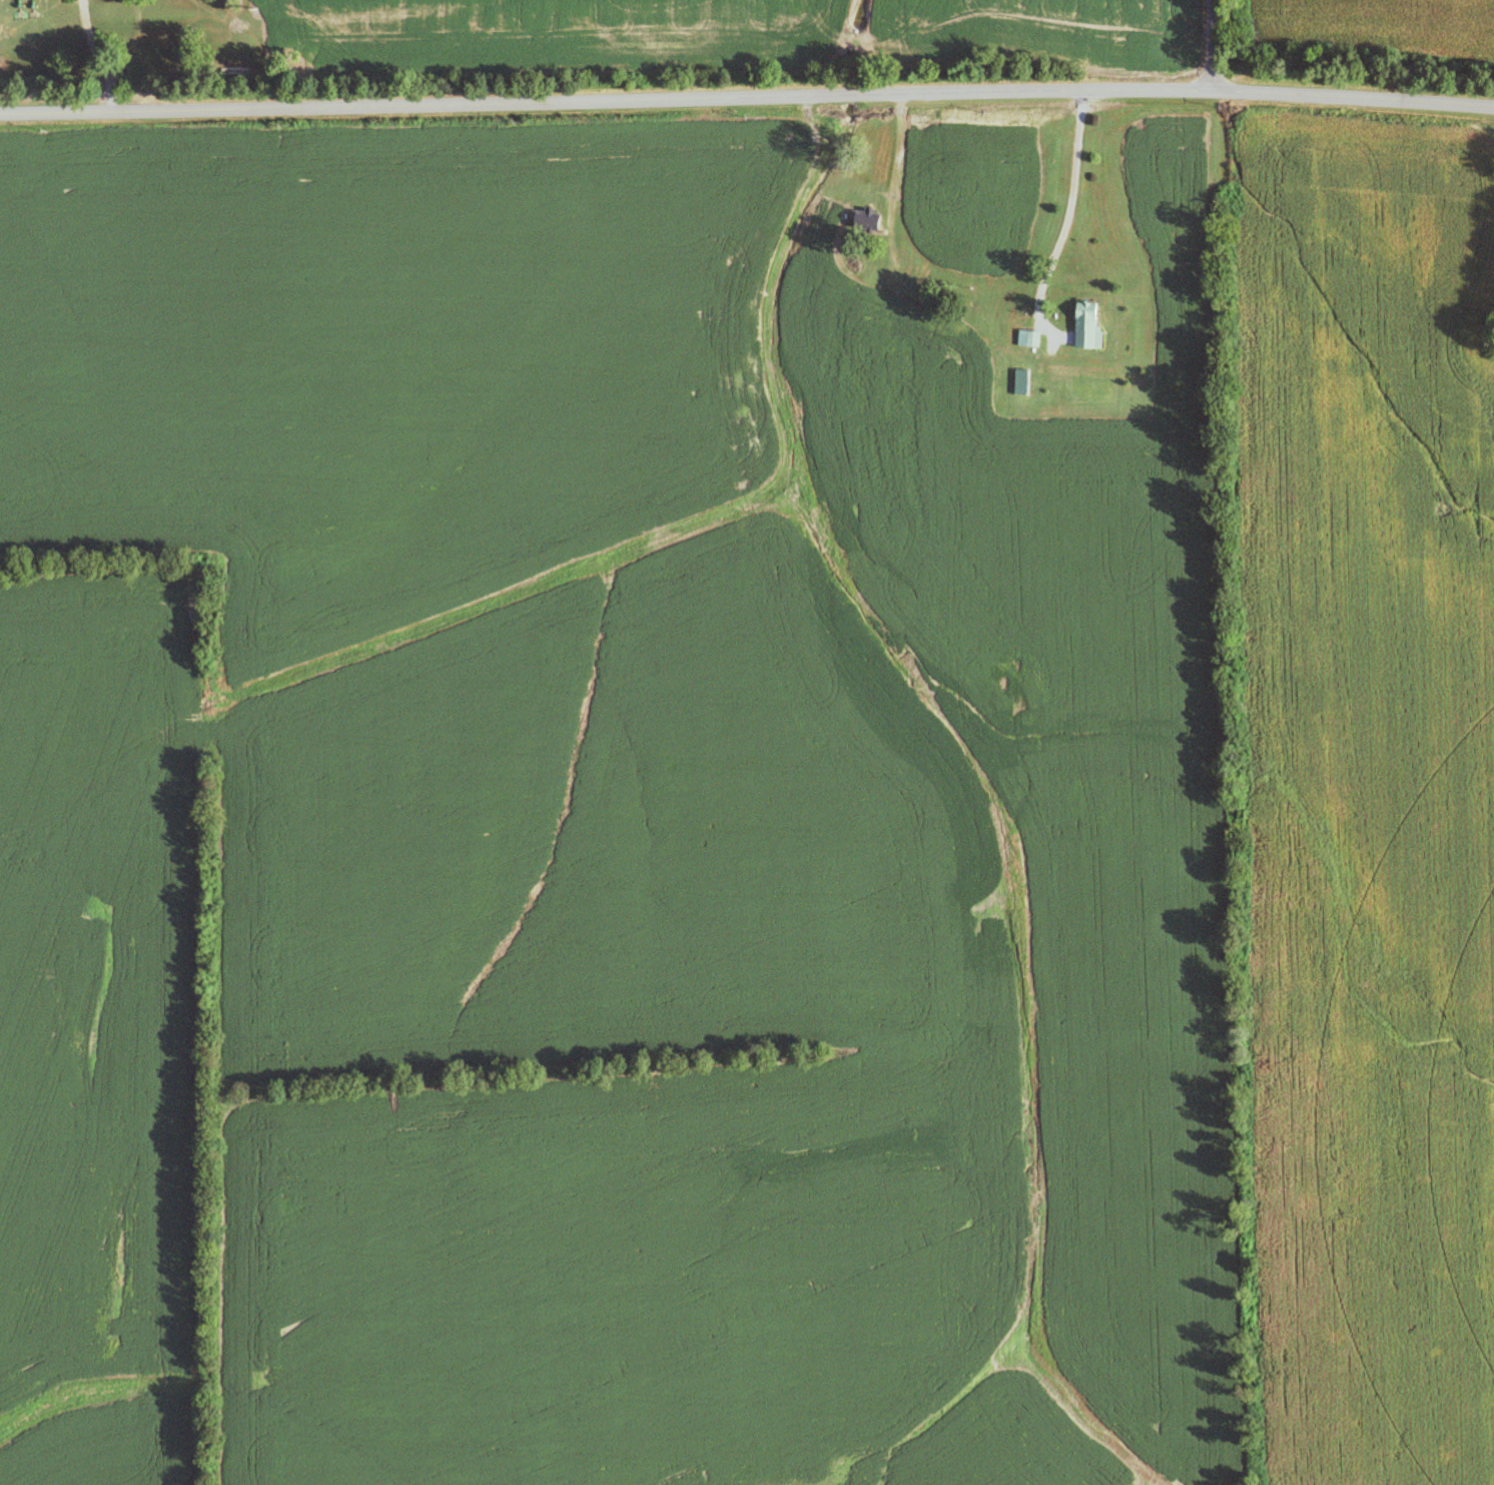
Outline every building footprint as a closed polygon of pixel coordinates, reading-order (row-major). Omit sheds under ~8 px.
[(863,209),(858,225),(882,232),(885,220),(878,218),(880,214),(863,209)] [(1102,349),(1104,304),(1080,303),(1078,349),(1102,349)] [(1020,347),(1042,348),(1042,333),(1021,332),(1020,347)] [(1033,372),(1017,371),(1016,395),(1032,396),(1033,372)]
